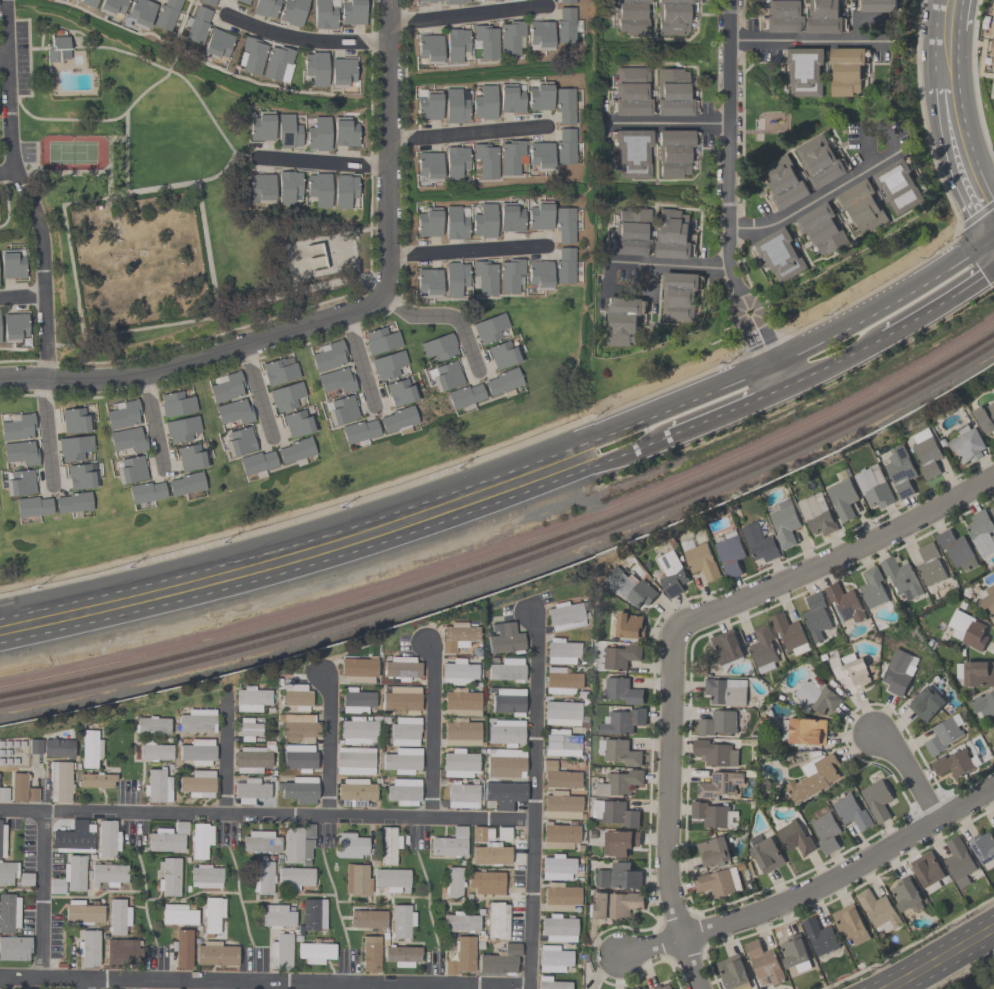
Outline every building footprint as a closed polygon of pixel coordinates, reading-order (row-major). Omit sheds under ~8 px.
[(78,2),(79,0),(96,0),(93,8),(78,2)] [(96,11),(101,0),(127,0),(121,14),(113,11),(111,17),(96,11)] [(125,16),(132,0),(145,0),(156,5),(144,31),(130,25),(132,19),(125,16)] [(162,5),(164,0),(182,0),(168,32),(151,25),(159,4),(162,5)] [(216,10),(220,0),(200,0),(199,2),(216,10)] [(251,13),(255,0),(279,0),(274,18),(266,16),(266,18),(251,13)] [(278,19),(284,0),(288,0),(291,1),(291,0),(309,0),(300,27),(298,27),(287,24),(288,23),(285,22),(285,21),(278,19)] [(313,28),(313,0),(328,0),(328,6),(336,6),(336,28),(313,28)] [(348,11),(348,0),(364,0),(364,24),(340,24),(340,11),(348,11)] [(613,4),(613,0),(648,0),(648,17),(646,17),(646,36),(624,36),(624,31),(617,31),(617,19),(615,19),(615,4),(613,4)] [(655,7),(655,0),(691,0),(691,4),(689,4),(689,18),(687,18),(687,31),(680,31),(680,35),(657,35),(657,17),(656,17),(656,7),(655,7)] [(766,13),(766,0),(768,0),(800,0),(800,12),(797,12),(797,17),(800,17),(800,33),(765,33),(765,17),(768,17),(768,13),(766,13)] [(808,13),(807,0),(809,0),(838,0),(838,1),(841,1),(841,12),(838,12),(839,17),(841,17),(842,33),(806,33),(806,17),(809,17),(809,13),(808,13)] [(862,11),(861,0),(897,0),(897,12),(862,11)] [(183,37),(197,5),(211,11),(206,23),(209,24),(200,45),(183,37)] [(558,7),(574,7),(574,43),(555,43),(555,20),(558,20),(558,7)] [(523,21),(523,36),(518,36),(518,54),(500,54),(500,24),(507,24),(507,21),(523,21)] [(552,50),(536,50),(536,44),(527,44),(527,21),(552,21),(552,50)] [(478,59),(478,41),(472,41),(472,26),(489,26),(489,28),(497,28),(497,59),(478,59)] [(234,36),(225,58),(217,55),(215,60),(200,54),(211,27),(234,36)] [(445,62),(445,29),(460,29),(460,30),(467,30),(467,51),(460,51),(460,62),(445,62)] [(441,35),(441,64),(424,64),(424,58),(416,58),(416,35),(441,35)] [(69,36),(69,59),(58,59),(58,61),(47,62),(47,50),(50,49),(50,36),(69,36)] [(240,70),(241,66),(236,65),(243,40),(242,39),(243,36),(260,41),(259,43),(267,45),(258,75),(240,70)] [(987,37),(993,37),(993,55),(986,54),(987,37)] [(293,50),(289,64),(291,64),(286,83),(261,76),(269,46),(278,49),(278,46),(293,50)] [(824,48),(824,64),(822,64),(822,97),(791,97),(791,65),(788,65),(788,49),(824,48)] [(866,49),(866,64),(864,64),(863,97),(832,97),(833,65),(830,65),(831,48),(866,49)] [(326,52),(326,86),(310,86),(310,76),(302,76),(302,54),(310,54),(310,52),(326,52)] [(354,59),(354,82),(346,82),(346,88),(329,88),(329,59),(354,59)] [(649,68),(649,99),(650,99),(650,116),(614,116),(614,99),(615,99),(615,84),(617,84),(617,68),(649,68)] [(692,116),(655,116),(656,98),(657,98),(657,68),(683,68),(683,71),(688,71),(688,85),(691,85),(691,99),(692,99),(692,116)] [(552,110),(528,110),(528,88),(535,88),(535,82),(552,82),(552,110)] [(524,90),(524,112),(500,112),(500,84),(516,84),(516,90),(524,90)] [(495,119),(480,119),(480,118),(473,118),(473,96),(480,96),(480,85),(495,85),(495,119)] [(445,123),(445,88),(460,88),(460,90),(468,90),(468,121),(460,121),(460,123),(445,123)] [(555,89),(574,89),(574,124),(558,124),(558,112),(555,112),(555,89)] [(416,119),(416,96),(425,96),(425,91),(441,91),(441,119),(416,119)] [(250,140),(250,117),(257,117),(257,111),(274,111),(274,140),(250,140)] [(278,147),(278,114),(293,114),(293,125),(301,125),(301,146),(293,146),(293,147),(278,147)] [(329,149),(327,149),(327,151),(316,151),(316,149),(314,149),(314,148),(306,148),(306,127),(314,127),(314,117),(329,117),(329,149)] [(333,146),(333,117),(350,117),(350,123),(357,123),(357,146),(333,146)] [(574,128),(574,164),(555,164),(555,142),(558,142),(558,128),(574,128)] [(614,130),(650,130),(650,147),(649,147),(649,179),(617,179),(617,162),(615,162),(615,147),(614,147),(614,130)] [(658,178),(658,161),(657,161),(657,130),(692,130),(692,147),(690,147),(690,162),(688,162),(688,175),(680,175),(680,178),(658,178)] [(816,190),(808,177),(810,176),(794,147),(821,132),(836,160),(839,158),(847,173),(816,190)] [(500,143),(507,143),(507,141),(524,141),(524,145),(523,145),(523,156),(518,156),(518,175),(500,175),(500,143)] [(552,143),(551,171),(534,171),(534,169),(528,169),(528,166),(528,143),(552,143)] [(496,178),(478,178),(478,159),(472,159),(472,144),(488,144),(488,147),(496,147),(496,178)] [(445,180),(445,147),(460,147),(460,148),(467,148),(467,170),(460,170),(460,180),(445,180)] [(780,211),(772,197),(775,195),(759,166),(786,151),(810,194),(780,211)] [(416,153),(440,153),(440,181),(424,181),(424,176),(416,176),(416,153)] [(903,158),(926,197),(899,213),(891,200),(889,200),(882,188),(881,189),(873,176),(903,158)] [(278,171),(293,171),(293,172),(300,172),(300,194),(293,194),(293,205),(278,205),(278,171)] [(329,208),(314,208),(314,197),(306,197),(306,175),(314,175),(314,173),(329,173),(329,208)] [(273,174),(273,203),(257,203),(257,197),(249,197),(249,174),(273,174)] [(356,198),(349,198),(349,209),(334,209),(334,176),(336,176),(336,175),(346,175),(346,176),(349,176),(349,177),(356,177),(356,198)] [(867,178),(890,218),(863,234),(855,221),(853,221),(846,209),(845,210),(837,196),(867,178)] [(827,201),(850,241),(822,257),(814,244),(813,244),(806,232),(804,233),(796,219),(827,201)] [(472,236),(472,214),(480,214),(480,203),(495,203),(495,237),(479,237),(479,236),(472,236)] [(499,231),(499,203),(516,203),(516,208),(524,208),(524,231),(499,231)] [(552,230),(528,230),(528,207),(535,207),(535,204),(552,204),(552,230)] [(445,239),(445,206),(460,206),(460,217),(467,217),(467,238),(460,238),(460,239),(445,239)] [(440,236),(416,237),(416,213),(424,213),(424,208),(440,208),(440,236)] [(558,244),(558,230),(555,230),(555,208),(574,208),(574,244),(558,244)] [(649,255),(612,254),(613,237),(614,237),(615,223),(618,223),(619,210),(624,210),(624,208),(649,209),(648,239),(649,239),(649,255)] [(690,258),(655,257),(656,226),(658,226),(659,208),(681,209),(680,213),(688,213),(688,227),(690,227),(690,241),(691,241),(690,258)] [(785,226),(807,266),(780,282),(772,269),(771,269),(764,257),(762,259),(754,244),(785,226)] [(573,283),(554,283),(554,261),(558,261),(558,248),(573,248),(573,283)] [(24,255),(25,278),(0,278),(0,253),(16,253),(16,255),(24,255)] [(523,259),(523,275),(518,275),(518,293),(499,293),(499,262),(507,262),(507,259),(523,259)] [(477,295),(477,276),(472,276),(472,265),(471,265),(471,261),(488,261),(488,264),(496,264),(496,295),(477,295)] [(444,297),(444,263),(447,263),(447,262),(457,262),(457,263),(460,263),(460,264),(467,264),(467,286),(460,286),(460,297),(444,297)] [(552,290),(535,290),(535,284),(527,284),(527,262),(552,262),(552,290)] [(416,292),(416,269),(440,269),(440,298),(424,298),(424,292),(416,292)] [(663,271),(698,273),(697,290),(696,290),(695,306),(694,305),(693,321),(661,319),(663,288),(662,288),(663,271)] [(642,297),(641,315),(639,314),(639,329),(636,329),(635,343),(629,342),(629,345),(606,344),(607,325),(606,325),(607,296),(642,297)] [(472,324),(503,312),(508,327),(498,331),(501,338),(481,346),(478,338),(477,339),(472,324)] [(2,314),(27,314),(27,336),(19,336),(19,342),(3,342),(3,339),(2,314)] [(369,356),(364,341),(366,340),(364,333),(384,326),(386,334),(396,331),(401,346),(369,356)] [(419,344),(450,332),(458,353),(436,362),(434,355),(424,358),(419,344)] [(337,341),(337,340),(341,339),(341,340),(345,356),(343,356),(345,364),(315,373),(310,355),(320,352),(319,346),(337,341)] [(494,370),(486,348),(507,340),(510,347),(513,346),(519,361),(494,370)] [(378,381),(376,375),(374,375),(370,360),(403,350),(407,364),(396,368),(399,375),(378,381)] [(299,377),(267,387),(262,372),(263,372),(261,364),(282,357),(283,359),(291,356),(293,363),(294,362),(299,377)] [(426,370),(454,360),(463,382),(436,392),(431,378),(429,379),(426,370)] [(316,375),(346,367),(348,374),(351,374),(356,390),(352,391),(352,390),(341,393),(339,388),(322,393),(316,375)] [(483,382),(495,377),(494,374),(515,367),(522,384),(488,396),(483,382)] [(207,386),(215,384),(213,379),(235,372),(235,371),(238,370),(243,386),(240,387),(243,395),(213,404),(207,386)] [(392,407),(385,385),(406,378),(408,386),(414,384),(418,399),(392,407)] [(295,399),(297,406),(276,413),(274,405),(272,406),(268,392),(300,381),(305,395),(295,399)] [(462,411),(460,407),(451,410),(445,393),(466,385),(467,388),(479,383),(484,398),(471,402),(473,407),(462,411)] [(197,411),(163,418),(160,402),(161,402),(160,394),(181,390),(182,398),(183,398),(193,396),(197,411)] [(330,402),(351,395),(358,417),(332,426),(327,411),(332,409),(330,402)] [(105,412),(115,410),(114,405),(110,406),(110,404),(132,400),(132,399),(137,398),(137,399),(140,415),(137,416),(138,424),(108,430),(105,412)] [(219,425),(214,407),(244,398),(246,405),(249,405),(254,421),(250,422),(250,421),(239,425),(237,419),(219,425)] [(982,407),(993,400),(993,429),(984,435),(970,411),(980,405),(982,407)] [(383,433),(378,418),(391,414),(390,412),(411,405),(417,423),(383,433)] [(63,434),(61,410),(83,408),(84,416),(90,415),(91,431),(63,434)] [(289,439),(281,416),(303,408),(306,417),(309,416),(314,430),(289,439)] [(1,441),(0,422),(10,422),(9,416),(18,416),(17,414),(33,413),(34,430),(31,430),(32,438),(1,441)] [(197,415),(200,430),(190,433),(191,440),(170,444),(168,437),(167,437),(164,422),(197,415)] [(379,435),(345,445),(339,427),(361,421),(362,423),(375,419),(379,435)] [(966,424),(969,429),(974,426),(986,447),(980,450),(983,455),(971,462),(969,459),(961,463),(954,450),(952,451),(947,441),(959,435),(955,428),(964,423),(966,424)] [(256,449),(229,457),(224,441),(229,440),(227,432),(249,426),(249,427),(256,449)] [(941,472),(925,480),(921,473),(922,472),(918,464),(920,463),(910,443),(914,442),(910,434),(926,426),(941,456),(934,460),(941,472)] [(109,433),(139,427),(141,434),(143,434),(144,438),(146,437),(148,450),(132,453),(131,447),(112,451),(109,433)] [(58,438),(92,436),(93,449),(93,451),(82,452),(83,460),(61,461),(61,454),(59,455),(58,438)] [(281,464),(276,449),(289,446),(288,443),(309,436),(315,454),(281,464)] [(33,441),(33,448),(37,448),(38,465),(34,466),(34,465),(22,466),(22,461),(14,461),(3,462),(2,444),(33,441)] [(205,466),(180,471),(175,448),(198,443),(199,451),(202,451),(205,466)] [(916,474),(907,479),(914,492),(899,500),(895,491),(896,491),(883,464),(888,461),(886,456),(891,454),(889,450),(901,444),(916,474)] [(243,476),(237,458),(259,452),(260,454),(272,450),(277,465),(243,476)] [(142,455),(147,479),(119,484),(115,469),(121,468),(120,460),(142,455)] [(89,463),(90,472),(96,471),(97,487),(69,490),(67,465),(89,463)] [(894,501),(879,508),(877,503),(868,507),(853,475),(869,467),(877,484),(885,480),(894,501)] [(33,470),(35,493),(6,496),(5,480),(6,480),(5,472),(33,470)] [(205,489),(170,496),(167,481),(180,478),(179,476),(201,471),(205,489)] [(840,523),(833,507),(834,507),(825,487),(848,476),(858,499),(849,503),(855,516),(840,523)] [(165,497),(131,504),(127,486),(149,482),(150,484),(162,482),(165,497)] [(56,513),(55,497),(68,496),(67,493),(89,491),(91,510),(56,513)] [(820,530),(820,529),(811,533),(805,522),(804,522),(795,502),(812,494),(821,513),(827,510),(833,521),(834,521),(837,529),(822,535),(820,530)] [(796,543),(780,550),(773,535),(776,533),(768,513),(778,509),(775,500),(787,495),(800,526),(798,526),(790,530),(796,543)] [(15,499),(37,497),(38,499),(51,498),(53,514),(17,518),(15,499)] [(988,532),(993,543),(993,550),(981,557),(963,526),(972,521),(969,515),(984,507),(993,526),(993,529),(988,532)] [(764,561),(762,556),(753,560),(752,559),(739,526),(755,519),(762,537),(771,534),(779,555),(764,561)] [(740,573),(726,579),(723,571),(724,570),(712,544),(724,539),(722,533),(733,528),(745,555),(736,559),(741,572),(740,573)] [(962,534),(978,564),(963,572),(959,565),(955,568),(945,548),(942,550),(938,543),(934,536),(949,528),(955,538),(962,534)] [(932,540),(936,548),(935,549),(939,556),(937,558),(946,576),(927,586),(916,564),(923,561),(916,548),(932,540)] [(704,541),(713,561),(714,560),(720,575),(705,582),(700,569),(691,573),(681,551),(704,541)] [(664,574),(655,557),(670,548),(688,580),(680,584),(683,590),(668,598),(657,578),(664,574)] [(878,561),(892,554),(898,566),(908,562),(922,592),(906,600),(903,592),(898,595),(889,575),(886,576),(878,561)] [(657,593),(646,605),(642,602),(635,609),(609,585),(608,585),(601,579),(614,564),(621,571),(635,584),(641,578),(657,593)] [(867,582),(862,571),(876,565),(883,579),(879,580),(888,599),(868,609),(858,586),(867,582)] [(865,618),(859,621),(854,620),(852,616),(843,620),(834,600),(830,602),(824,587),(837,581),(842,593),(853,588),(865,618)] [(983,589),(993,582),(993,620),(993,621),(985,608),(983,609),(977,599),(986,594),(983,589)] [(823,638),(813,642),(801,612),(809,609),(804,597),(820,590),(823,598),(822,598),(825,606),(823,607),(831,627),(827,629),(826,627),(819,630),(823,638)] [(551,632),(550,627),(549,627),(546,609),(553,608),(552,604),(567,601),(568,605),(580,602),(584,619),(583,620),(584,626),(551,632)] [(949,635),(953,628),(946,625),(955,608),(975,618),(974,619),(986,626),(983,633),(988,636),(980,651),(949,635)] [(798,620),(810,648),(794,655),(792,650),(788,652),(779,631),(775,633),(768,617),(782,611),(788,624),(798,620)] [(616,613),(616,612),(626,612),(626,614),(642,615),(641,628),(644,628),(644,638),(639,637),(639,638),(615,636),(616,613)] [(515,633),(522,633),(524,650),(523,650),(524,653),(513,654),(512,652),(489,654),(487,636),(497,636),(496,631),(491,632),(490,624),(514,621),(515,633)] [(454,641),(454,653),(441,653),(441,641),(443,641),(443,626),(450,626),(450,622),(467,622),(467,626),(478,626),(478,641),(454,641)] [(752,628),(766,622),(773,638),(769,640),(778,660),(773,662),(775,667),(759,673),(747,645),(758,640),(752,628)] [(720,665),(709,638),(732,628),(744,655),(720,665)] [(546,663),(546,642),(549,642),(549,638),(563,638),(563,642),(579,643),(579,658),(574,658),(574,664),(546,663)] [(603,668),(603,651),(602,651),(602,646),(624,647),(624,644),(641,645),(641,660),(626,659),(626,669),(603,668)] [(911,655),(908,663),(915,667),(902,697),(886,690),(889,683),(881,680),(895,648),(911,655)] [(863,656),(866,666),(865,667),(870,682),(862,685),(863,688),(849,693),(843,677),(836,679),(833,671),(830,671),(826,659),(838,655),(839,657),(853,652),(855,659),(863,656)] [(383,662),(389,662),(389,657),(414,657),(414,662),(420,662),(420,677),(408,677),(408,682),(398,682),(398,678),(392,678),(392,677),(390,677),(390,678),(385,678),(385,677),(383,677),(383,662)] [(441,685),(442,664),(452,664),(452,658),(465,658),(464,664),(477,664),(477,679),(471,679),(471,685),(441,685)] [(488,680),(488,664),(501,664),(501,658),(522,658),(522,665),(524,665),(524,680),(522,680),(522,683),(513,683),(513,680),(488,680)] [(344,682),(344,676),(340,676),(340,659),(376,659),(376,677),(373,677),(373,682),(344,682)] [(963,660),(993,660),(993,686),(963,686),(963,660)] [(546,667),(565,668),(565,673),(582,673),(582,689),(573,689),(573,695),(545,694),(546,667)] [(624,703),(624,699),(602,699),(602,693),(604,693),(604,676),(622,676),(622,677),(628,677),(628,688),(642,688),(642,703),(624,703)] [(712,704),(712,703),(710,703),(710,694),(704,694),(704,678),(726,678),(726,686),(745,686),(745,704),(712,704)] [(841,699),(831,711),(827,708),(821,715),(793,693),(804,678),(819,690),(824,685),(841,699)] [(281,706),(281,696),(278,696),(278,691),(281,691),(281,690),(283,690),(283,684),(306,684),(306,691),(311,691),(311,706),(308,706),(308,711),(295,711),(295,706),(281,706)] [(945,701),(925,722),(906,705),(927,684),(945,701)] [(261,705),(261,712),(236,712),(236,690),(243,690),(243,686),(255,686),(255,690),(270,690),(270,705),(261,705)] [(341,713),(341,691),(344,691),(344,687),(356,687),(356,691),(374,691),(374,707),(367,707),(367,713),(341,713)] [(419,687),(419,693),(419,711),(382,711),(382,692),(388,692),(388,687),(419,687)] [(479,716),(443,716),(443,692),(450,692),(450,688),(465,688),(465,692),(479,692),(479,716)] [(524,689),(524,712),(523,712),(523,717),(511,717),(511,712),(492,712),(492,695),(495,695),(495,689),(524,689)] [(981,696),(993,689),(993,714),(989,717),(987,714),(982,716),(979,710),(975,713),(970,703),(972,701),(970,699),(980,694),(981,696)] [(579,702),(579,720),(578,720),(578,726),(543,725),(544,701),(552,702),(552,696),(571,697),(571,702),(579,702)] [(645,724),(632,725),(632,732),(597,732),(597,722),(607,722),(607,710),(629,711),(628,707),(645,707),(645,724)] [(215,709),(215,732),(178,732),(178,731),(175,731),(175,725),(178,725),(178,715),(187,715),(187,709),(215,709)] [(696,736),(696,718),(711,718),(711,710),(735,710),(735,727),(736,727),(736,732),(714,732),(714,734),(705,734),(705,736),(696,736)] [(318,737),(312,737),(312,742),(282,742),(282,737),(281,737),(281,721),(276,721),(276,714),(314,714),(314,722),(318,722),(318,737)] [(923,743),(935,735),(930,728),(951,715),(962,734),(945,745),(946,747),(938,751),(939,752),(932,757),(923,743)] [(134,733),(134,725),(136,725),(136,718),(148,718),(148,716),(155,716),(155,718),(169,718),(169,733),(134,733)] [(376,721),(376,743),(369,743),(369,745),(341,745),(341,739),(340,739),(340,721),(349,721),(349,717),(362,717),(362,721),(376,721)] [(417,745),(390,745),(390,737),(389,737),(389,724),(395,724),(395,717),(419,717),(419,732),(418,732),(418,740),(417,740),(417,745)] [(261,736),(252,736),(252,742),(240,742),(240,736),(235,736),(235,723),(240,723),(240,718),(252,718),(252,723),(261,723),(261,736)] [(479,722),(479,746),(443,746),(443,721),(449,721),(449,718),(465,718),(465,722),(479,722)] [(788,742),(788,740),(781,740),(782,719),(789,719),(789,718),(826,719),(825,744),(788,742)] [(523,720),(523,744),(515,744),(515,748),(503,748),(503,744),(487,744),(487,726),(488,726),(488,724),(494,724),(494,720),(523,720)] [(568,729),(568,735),(579,735),(579,757),(543,756),(544,734),(546,734),(546,729),(568,729)] [(97,731),(97,739),(102,739),(101,759),(96,759),(96,768),(81,768),(82,730),(97,731)] [(628,739),(628,749),(641,750),(641,766),(624,765),(624,761),(602,760),(602,755),(604,755),(604,738),(628,739)] [(43,757),(43,739),(73,739),(73,757),(43,757)] [(178,760),(178,745),(190,745),(190,739),(212,739),(212,745),(214,745),(214,761),(210,761),(210,766),(191,766),(191,760),(178,760)] [(41,754),(29,754),(29,740),(41,740),(41,754)] [(172,760),(156,760),(156,762),(149,762),(149,760),(139,760),(139,745),(142,745),(142,740),(154,740),(154,745),(172,745),(172,760)] [(737,749),(736,766),(704,765),(704,754),(692,754),(692,740),(708,740),(708,743),(731,743),(731,749),(737,749)] [(315,769),(309,769),(309,773),(297,773),(297,769),(282,769),(282,751),(283,751),(283,745),(313,745),(313,752),(315,752),(315,769)] [(973,764),(974,766),(954,778),(949,768),(937,775),(929,762),(943,754),(946,757),(965,746),(968,750),(966,751),(969,757),(975,754),(979,761),(973,764)] [(270,751),(270,768),(261,768),(261,773),(235,773),(235,767),(234,767),(234,751),(239,751),(239,747),(264,747),(264,751),(270,751)] [(335,774),(336,747),(373,748),(373,775),(335,774)] [(420,748),(420,770),(412,770),(412,774),(394,774),(394,770),(382,770),(382,754),(394,754),(394,748),(420,748)] [(442,777),(442,754),(451,754),(451,748),(463,748),(463,754),(478,754),(478,773),(471,773),(471,777),(442,777)] [(523,778),(486,777),(487,749),(525,750),(524,772),(523,772),(523,778)] [(800,766),(812,759),(823,754),(824,755),(831,751),(832,753),(833,753),(840,765),(836,768),(840,776),(827,783),(828,784),(794,804),(785,788),(786,787),(784,784),(793,779),(795,782),(806,776),(800,766)] [(555,771),(579,771),(579,787),(544,787),(544,780),(543,780),(543,773),(542,773),(542,760),(555,760),(555,771)] [(69,802),(54,802),(49,802),(49,781),(48,781),(48,761),(69,761),(69,783),(72,783),(72,791),(71,791),(71,793),(69,793),(69,802)] [(170,777),(170,802),(147,802),(147,798),(142,798),(142,785),(147,785),(146,769),(155,769),(159,769),(159,767),(164,767),(164,777),(170,777)] [(642,769),(642,784),(630,784),(630,795),(592,795),(592,782),(605,782),(605,772),(627,772),(627,769),(642,769)] [(213,770),(213,777),(214,777),(214,792),(212,792),(212,798),(187,798),(187,792),(178,792),(178,777),(190,777),(190,770),(213,770)] [(736,793),(713,793),(713,798),(696,798),(696,781),(710,781),(710,772),(743,772),(743,783),(734,783),(734,789),(736,789),(736,793)] [(37,801),(11,801),(11,773),(26,773),(26,788),(37,788),(37,801)] [(76,787),(76,780),(78,780),(78,774),(95,774),(95,773),(101,773),(101,774),(115,774),(115,781),(112,781),(112,787),(76,787)] [(314,804),(294,804),(294,799),(280,799),(280,790),(275,790),(275,783),(280,783),(280,782),(291,782),(291,777),(316,777),(316,783),(316,799),(314,799),(314,804)] [(859,789),(881,777),(892,798),(884,803),(891,817),(877,824),(868,809),(869,808),(859,789)] [(253,804),(237,804),(237,798),(233,798),(233,783),(243,783),(243,778),(258,778),(258,783),(269,783),(269,798),(253,798),(253,804)] [(365,800),(365,807),(340,807),(340,799),(336,799),(336,783),(342,783),(342,779),(367,779),(367,784),(375,784),(375,800),(365,800)] [(419,779),(419,801),(416,801),(416,806),(395,806),(395,801),(386,801),(386,785),(391,785),(391,779),(419,779)] [(477,785),(477,808),(447,808),(447,784),(447,780),(458,780),(458,785),(477,785)] [(525,801),(511,801),(511,811),(494,811),(494,801),(483,801),(483,783),(525,783),(525,801)] [(578,819),(543,819),(543,796),(549,796),(549,791),(566,791),(566,796),(580,796),(580,812),(578,812),(578,819)] [(852,819),(843,824),(831,803),(846,795),(845,794),(850,791),(860,810),(864,808),(872,823),(859,831),(852,819)] [(590,800),(625,800),(625,809),(639,809),(638,827),(629,827),(629,826),(623,826),(623,823),(599,822),(599,818),(590,818),(590,800)] [(702,826),(702,817),(690,817),(690,800),(699,800),(699,802),(706,802),(706,805),(728,805),(728,810),(726,810),(726,827),(702,826)] [(833,836),(839,847),(825,855),(817,841),(820,839),(809,820),(813,817),(814,818),(829,810),(841,831),(833,836)] [(71,831),(71,819),(86,819),(86,824),(93,824),(92,852),(55,852),(55,848),(51,848),(51,831),(71,831)] [(775,829),(794,819),(804,837),(809,834),(816,847),(802,855),(797,844),(786,850),(775,829)] [(115,820),(115,832),(119,832),(119,851),(115,851),(115,857),(96,857),(96,852),(98,852),(98,820),(115,820)] [(183,851),(148,851),(148,833),(154,833),(154,828),(170,828),(170,833),(174,833),(174,822),(187,822),(187,834),(183,834),(183,851)] [(542,848),(542,822),(550,822),(550,825),(578,825),(578,843),(571,843),(571,849),(542,848)] [(206,823),(206,826),(212,826),(212,845),(206,845),(206,858),(192,858),(192,841),(189,841),(189,836),(192,836),(192,823),(206,823)] [(302,837),(302,824),(313,825),(313,837),(302,837)] [(284,863),(284,827),(302,828),(302,837),(302,839),(312,839),(312,848),(310,848),(309,859),(301,859),(301,863),(284,863)] [(395,827),(395,836),(400,836),(400,849),(395,849),(395,865),(380,865),(380,827),(395,827)] [(465,827),(465,855),(430,855),(430,838),(452,838),(452,827),(465,827)] [(484,841),(472,841),(472,827),(484,827),(484,831),(492,831),(492,838),(484,838),(484,841)] [(509,827),(509,840),(496,840),(496,827),(509,827)] [(631,845),(631,848),(628,848),(628,856),(621,856),(614,856),(608,856),(608,855),(602,855),(602,831),(609,831),(609,830),(639,830),(639,845),(631,845)] [(989,830),(993,838),(993,858),(982,865),(967,839),(979,832),(980,835),(989,830)] [(280,852),(242,852),(242,837),(247,837),(247,831),(272,831),(272,837),(280,837),(280,852)] [(335,858),(335,837),(338,837),(338,833),(354,833),(354,838),(367,838),(367,855),(360,855),(360,858),(335,858)] [(976,868),(965,874),(969,882),(958,888),(942,860),(951,854),(944,842),(957,834),(976,868)] [(730,858),(723,860),(725,864),(717,866),(716,862),(702,867),(695,843),(723,835),(730,858)] [(786,861),(765,874),(749,848),(770,835),(786,861)] [(472,864),(472,847),(510,847),(510,864),(472,864)] [(945,875),(924,888),(909,862),(930,849),(945,875)] [(541,879),(541,858),(551,858),(551,854),(562,854),(562,858),(574,859),(574,873),(569,873),(569,880),(541,879)] [(67,891),(67,881),(64,881),(63,881),(63,878),(63,864),(67,864),(67,855),(84,855),(84,891),(67,891)] [(162,896),(162,891),(157,891),(157,879),(162,879),(162,871),(158,871),(158,862),(162,862),(162,858),(179,858),(179,896),(162,896)] [(593,886),(593,874),(594,874),(594,869),(609,869),(609,880),(611,880),(612,861),(629,861),(629,870),(641,870),(641,887),(593,886)] [(12,885),(0,885),(0,862),(17,862),(17,877),(14,877),(14,878),(12,878),(12,885)] [(257,894),(257,892),(253,892),(253,880),(257,880),(257,862),(272,862),(272,876),(273,876),(273,883),(272,883),(272,894),(257,894)] [(126,864),(126,882),(117,882),(117,887),(106,887),(106,882),(97,882),(97,887),(91,887),(91,864),(126,864)] [(221,867),(221,888),(195,888),(195,887),(190,887),(190,882),(190,867),(196,867),(196,864),(210,864),(210,867),(221,867)] [(344,894),(344,864),(367,864),(367,878),(370,878),(370,893),(366,893),(366,896),(351,896),(351,894),(344,894)] [(741,889),(712,898),(709,888),(695,892),(691,877),(707,872),(707,873),(734,865),(741,889)] [(461,867),(461,882),(463,882),(463,887),(461,887),(461,899),(446,899),(446,893),(444,893),(444,886),(446,886),(446,867),(461,867)] [(313,868),(313,885),(298,885),(298,891),(289,891),(289,885),(277,885),(277,868),(313,868)] [(408,870),(408,892),(408,893),(401,893),(401,887),(399,887),(399,892),(385,892),(385,887),(373,887),(373,869),(408,870)] [(467,888),(467,872),(503,872),(503,895),(473,895),(473,888),(467,888)] [(19,873),(32,873),(32,886),(19,885),(19,873)] [(923,907),(913,912),(910,907),(900,912),(895,903),(897,902),(890,888),(899,883),(897,880),(908,874),(922,900),(920,901),(923,907)] [(64,894),(49,894),(50,878),(63,878),(63,881),(64,881),(64,894)] [(543,911),(543,887),(545,887),(546,882),(562,883),(562,887),(579,887),(579,905),(571,905),(571,911),(543,911)] [(875,900),(885,894),(895,914),(897,913),(902,923),(893,928),(889,920),(874,928),(865,911),(864,912),(854,894),(867,887),(875,900)] [(587,918),(587,903),(591,903),(591,892),(643,893),(643,908),(629,908),(629,918),(587,918)] [(13,933),(0,933),(0,894),(14,894),(14,897),(19,897),(19,928),(13,928),(13,933)] [(219,897),(219,899),(224,899),(224,918),(219,918),(219,933),(204,933),(204,916),(202,916),(202,908),(204,908),(204,897),(219,897)] [(124,935),(109,935),(109,932),(107,932),(107,927),(109,927),(109,899),(124,899),(124,907),(130,907),(130,926),(126,926),(126,931),(124,931),(124,935)] [(325,899),(325,931),(302,931),(302,899),(325,899)] [(102,922),(91,922),(91,924),(65,924),(65,905),(67,905),(67,900),(83,900),(83,905),(102,905),(102,922)] [(870,937),(854,945),(850,937),(844,940),(830,912),(852,901),(870,937)] [(507,905),(507,939),(495,939),(495,938),(487,938),(487,902),(502,902),(502,905),(507,905)] [(196,924),(180,924),(180,926),(174,926),(174,924),(161,924),(161,909),(162,909),(162,904),(186,904),(186,909),(196,909),(196,924)] [(294,926),(261,926),(261,911),(262,911),(262,905),(286,905),(286,911),(294,911),(294,926)] [(409,905),(409,912),(414,912),(414,926),(409,926),(409,938),(408,938),(408,941),(402,941),(402,938),(392,938),(392,905),(409,905)] [(350,928),(350,911),(385,911),(385,928),(370,928),(370,930),(365,930),(365,928),(350,928)] [(442,930),(442,915),(452,915),(452,911),(462,911),(462,915),(478,915),(478,930),(471,930),(471,932),(466,932),(466,930),(442,930)] [(544,941),(544,935),(540,935),(540,918),(547,918),(548,914),(559,914),(559,918),(575,918),(575,942),(544,941)] [(816,956),(808,936),(807,937),(800,921),(814,915),(820,929),(830,924),(839,946),(816,956)] [(81,967),(81,956),(77,956),(77,941),(81,941),(81,930),(98,930),(98,966),(89,966),(89,967),(81,967)] [(191,930),(191,958),(193,958),(193,968),(191,968),(174,968),(174,949),(170,949),(170,930),(191,930)] [(786,968),(782,958),(784,957),(778,943),(787,940),(785,937),(799,932),(806,950),(805,950),(808,959),(808,960),(811,967),(797,972),(794,965),(786,968)] [(291,971),(275,971),(275,968),(270,969),(270,942),(275,942),(275,934),(291,934),(291,971)] [(379,971),(362,971),(362,936),(379,936),(379,971)] [(27,960),(0,960),(0,937),(30,937),(30,953),(27,953),(27,960)] [(473,937),(473,972),(456,972),(456,974),(443,974),(443,961),(456,961),(456,951),(453,951),(453,941),(456,941),(456,937),(473,937)] [(784,980),(771,985),(771,983),(772,983),(769,974),(756,978),(747,951),(746,952),(743,943),(758,937),(762,951),(773,947),(784,980)] [(105,965),(105,939),(136,939),(136,941),(140,941),(140,946),(136,946),(136,948),(141,948),(141,957),(137,957),(137,965),(105,965)] [(304,964),(304,959),(297,959),(297,944),(312,944),(312,939),(318,939),(318,944),(334,944),(334,945),(335,945),(335,958),(334,958),(334,959),(322,959),(322,964),(304,964)] [(236,965),(196,965),(196,945),(202,945),(202,941),(220,941),(220,946),(236,946),(236,965)] [(419,947),(419,962),(412,962),(412,967),(394,967),(394,962),(384,962),(384,947),(387,947),(387,944),(393,944),(393,947),(419,947)] [(477,972),(478,954),(496,955),(496,951),(503,952),(504,944),(520,944),(519,956),(515,956),(515,973),(513,973),(513,976),(504,976),(504,972),(477,972)] [(538,972),(538,965),(538,950),(539,950),(539,945),(557,945),(557,950),(571,951),(570,966),(563,966),(563,972),(538,972)] [(751,988),(748,988),(728,988),(726,988),(723,981),(721,982),(719,974),(720,974),(715,961),(738,953),(740,958),(749,981),(748,981),(751,988)] [(570,982),(570,988),(537,988),(537,976),(550,976),(550,981),(570,982)]
